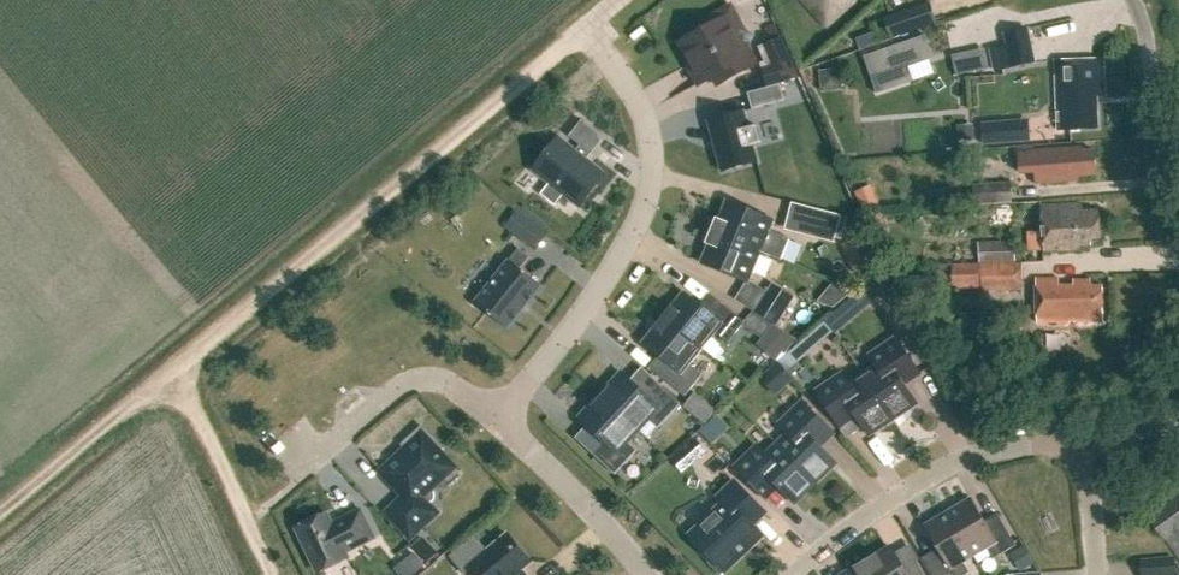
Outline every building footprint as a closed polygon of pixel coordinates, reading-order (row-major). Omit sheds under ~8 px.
[(827,26),(855,1),(855,0),(803,0),(827,26)] [(893,16),(900,35),(936,22),(930,4),(893,16)] [(703,25),(705,28),(679,42),(690,63),(688,64),(699,86),(719,75),(723,83),(758,65),(746,44),(744,45),(738,35),(742,33),(744,28),(733,9),(728,7),(704,20),(703,25)] [(1028,29),(1004,34),(1007,46),(990,50),(995,71),(1035,62),(1028,29)] [(857,36),(861,49),(880,43),(876,30),(857,36)] [(924,36),(865,57),(877,94),(912,82),(906,66),(931,57),(924,36)] [(766,68),(770,84),(797,77),(781,40),(765,47),(774,66),(766,68)] [(969,53),(953,57),(956,76),(973,72),(969,53)] [(1102,60),(1055,62),(1058,127),(1097,125),(1096,98),(1104,98),(1102,60)] [(840,70),(821,72),(822,91),(842,89),(840,70)] [(780,84),(748,93),(752,109),(785,100),(780,84)] [(723,172),(758,162),(753,145),(762,143),(757,126),(748,128),(744,111),(709,121),(723,172)] [(582,121),(570,136),(591,153),(601,142),(598,133),(597,133),(582,121)] [(1009,122),(983,124),(984,143),(1011,141),(1009,122)] [(604,175),(559,139),(534,170),(579,206),(604,175)] [(1036,151),(1038,184),(1069,182),(1068,175),(1096,173),(1095,152),(1081,153),(1081,148),(1036,151)] [(973,184),(975,204),(1012,202),(1011,181),(973,184)] [(871,186),(855,193),(862,210),(878,202),(871,186)] [(717,219),(712,232),(761,252),(774,221),(727,201),(719,220),(717,219)] [(1100,238),(1099,212),(1079,213),(1078,205),(1041,207),(1043,252),(1080,251),(1079,246),(1090,246),(1090,239),(1100,238)] [(814,208),(808,230),(836,237),(841,216),(814,208)] [(506,228),(514,233),(526,218),(518,212),(506,228)] [(879,212),(866,217),(871,234),(885,230),(879,212)] [(707,243),(709,244),(701,264),(748,283),(761,252),(712,232),(707,243)] [(863,238),(845,245),(849,254),(867,247),(863,238)] [(980,240),(981,260),(1016,259),(1014,239),(980,240)] [(528,257),(517,248),(475,304),(507,328),(541,284),(520,268),(528,257)] [(982,262),(982,280),(991,279),(991,289),(1016,289),(1016,262),(982,262)] [(1061,278),(1036,279),(1037,322),(1102,321),(1102,287),(1091,287),(1091,280),(1075,280),(1076,286),(1061,286),(1061,278)] [(755,311),(777,324),(793,297),(771,283),(755,311)] [(712,314),(684,292),(663,318),(702,349),(715,333),(728,343),(745,322),(721,303),(712,314)] [(627,318),(635,328),(651,315),(642,305),(627,318)] [(690,365),(702,349),(663,318),(643,343),(671,365),(661,377),(685,396),(702,375),(690,365)] [(758,344),(777,359),(781,353),(783,354),(795,339),(775,323),(758,344)] [(863,374),(893,420),(917,404),(904,384),(920,374),(896,337),(869,355),(876,366),(863,374)] [(760,375),(774,393),(792,379),(778,361),(760,375)] [(856,416),(869,436),(893,420),(863,374),(850,383),(843,372),(816,391),(840,427),(856,416)] [(602,397),(638,429),(648,418),(658,428),(681,404),(659,384),(648,397),(623,374),(602,397)] [(638,429),(602,397),(581,419),(606,443),(594,455),(615,475),(638,451),(627,441),(637,430),(648,440),(648,439),(638,429)] [(777,444),(815,483),(836,463),(820,446),(833,433),(803,401),(779,424),(788,433),(777,444)] [(382,472),(405,497),(388,513),(410,537),(437,512),(429,505),(431,489),(454,468),(439,452),(442,449),(423,428),(404,446),(408,450),(399,459),(397,457),(382,472)] [(694,437),(670,458),(681,471),(705,450),(694,437)] [(778,486),(794,503),(815,483),(777,444),(766,455),(757,446),(735,468),(765,499),(778,486)] [(719,499),(720,500),(723,497),(730,504),(719,515),(715,512),(691,535),(681,525),(680,527),(702,549),(699,552),(721,574),(762,535),(752,524),(764,512),(736,482),(719,499)] [(1149,518),(1164,539),(1165,538),(1178,558),(1178,500),(1177,498),(1149,518)] [(948,513),(973,555),(986,547),(993,558),(1016,545),(997,513),(984,521),(971,499),(948,513)] [(297,529),(318,572),(348,557),(346,552),(374,538),(361,511),(339,521),(340,524),(333,527),(327,514),(297,529)] [(931,574),(964,574),(969,572),(962,561),(973,555),(948,513),(925,526),(938,548),(921,558),(931,574)] [(450,554),(464,571),(471,566),(479,574),(524,574),(520,570),(530,561),(508,535),(491,549),(477,532),(450,554)] [(1036,561),(1025,544),(1011,552),(1022,570),(1036,561)] [(866,561),(874,574),(925,574),(916,561),(904,568),(891,546),(866,561)] [(416,550),(395,566),(402,574),(412,574),(427,563),(416,550)] [(1141,574),(1175,574),(1174,558),(1140,561),(1141,574)] [(866,561),(842,574),(874,574),(866,561)] [(329,574),(347,574),(342,562),(326,568),(329,574)]
